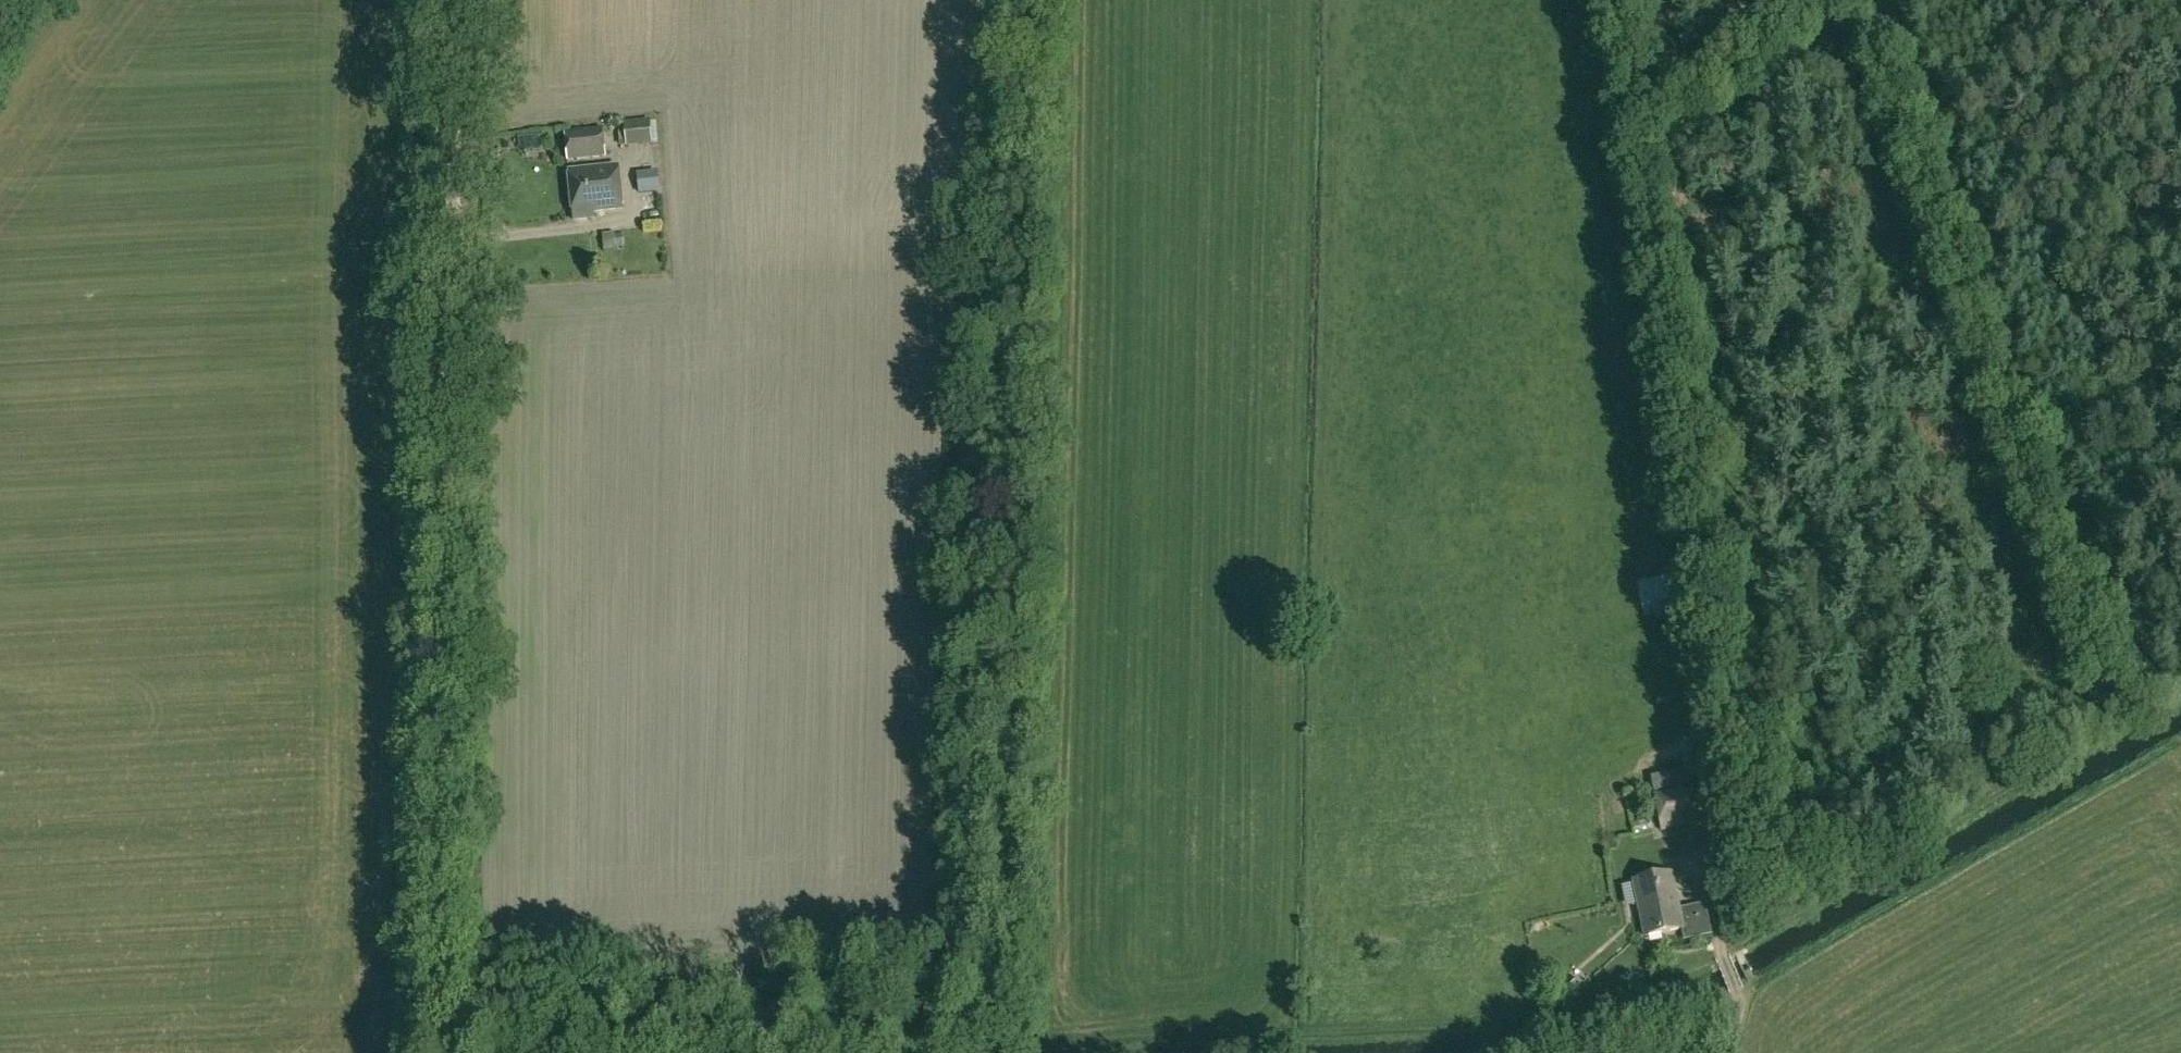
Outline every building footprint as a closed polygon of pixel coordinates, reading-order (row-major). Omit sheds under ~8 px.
[(624,128),(625,137),(626,147),(651,144),(650,125),(624,128)] [(566,162),(607,160),(605,129),(566,130),(566,162)] [(624,209),(621,166),(571,171),(575,219),(596,218),(595,211),(624,209)] [(638,196),(657,194),(655,171),(636,173),(638,196)] [(1675,605),(1669,578),(1638,584),(1643,610),(1675,605)] [(1660,832),(1699,827),(1693,789),(1654,794),(1660,832)] [(1703,851),(1688,857),(1694,872),(1709,866),(1703,851)] [(1646,939),(1665,935),(1683,931),(1685,941),(1711,936),(1705,906),(1679,912),(1671,875),(1634,883),(1646,939)]
